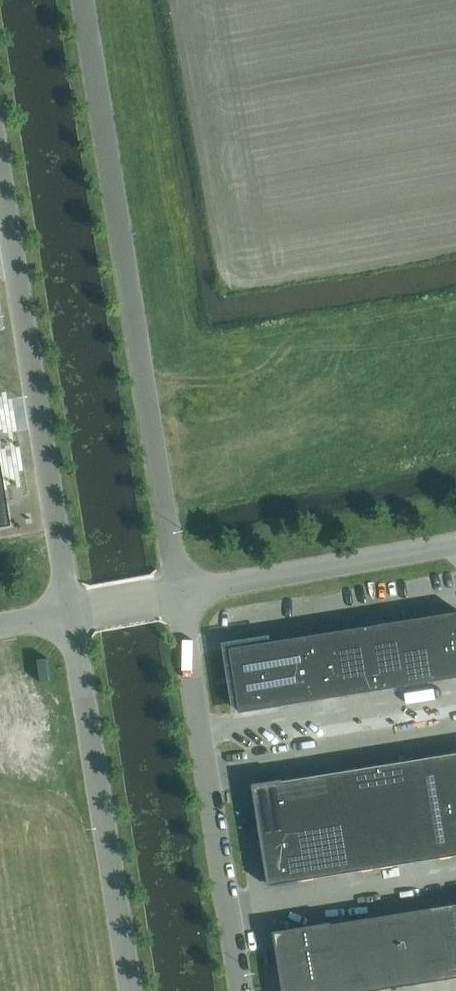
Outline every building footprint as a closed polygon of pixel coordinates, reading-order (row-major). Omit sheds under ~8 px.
[(8,521),(0,469),(0,522),(8,521)] [(230,647),(240,711),(455,677),(455,611),(230,647)] [(455,855),(455,752),(283,780),(282,778),(274,780),(274,781),(254,784),(255,795),(257,804),(256,805),(258,814),(257,815),(259,824),(258,825),(262,845),(264,855),(266,865),(268,875),(270,885),(290,882),(290,883),(299,882),(299,880),(455,855)] [(275,932),(284,990),(367,990),(455,977),(455,903),(293,929),(275,932)]
